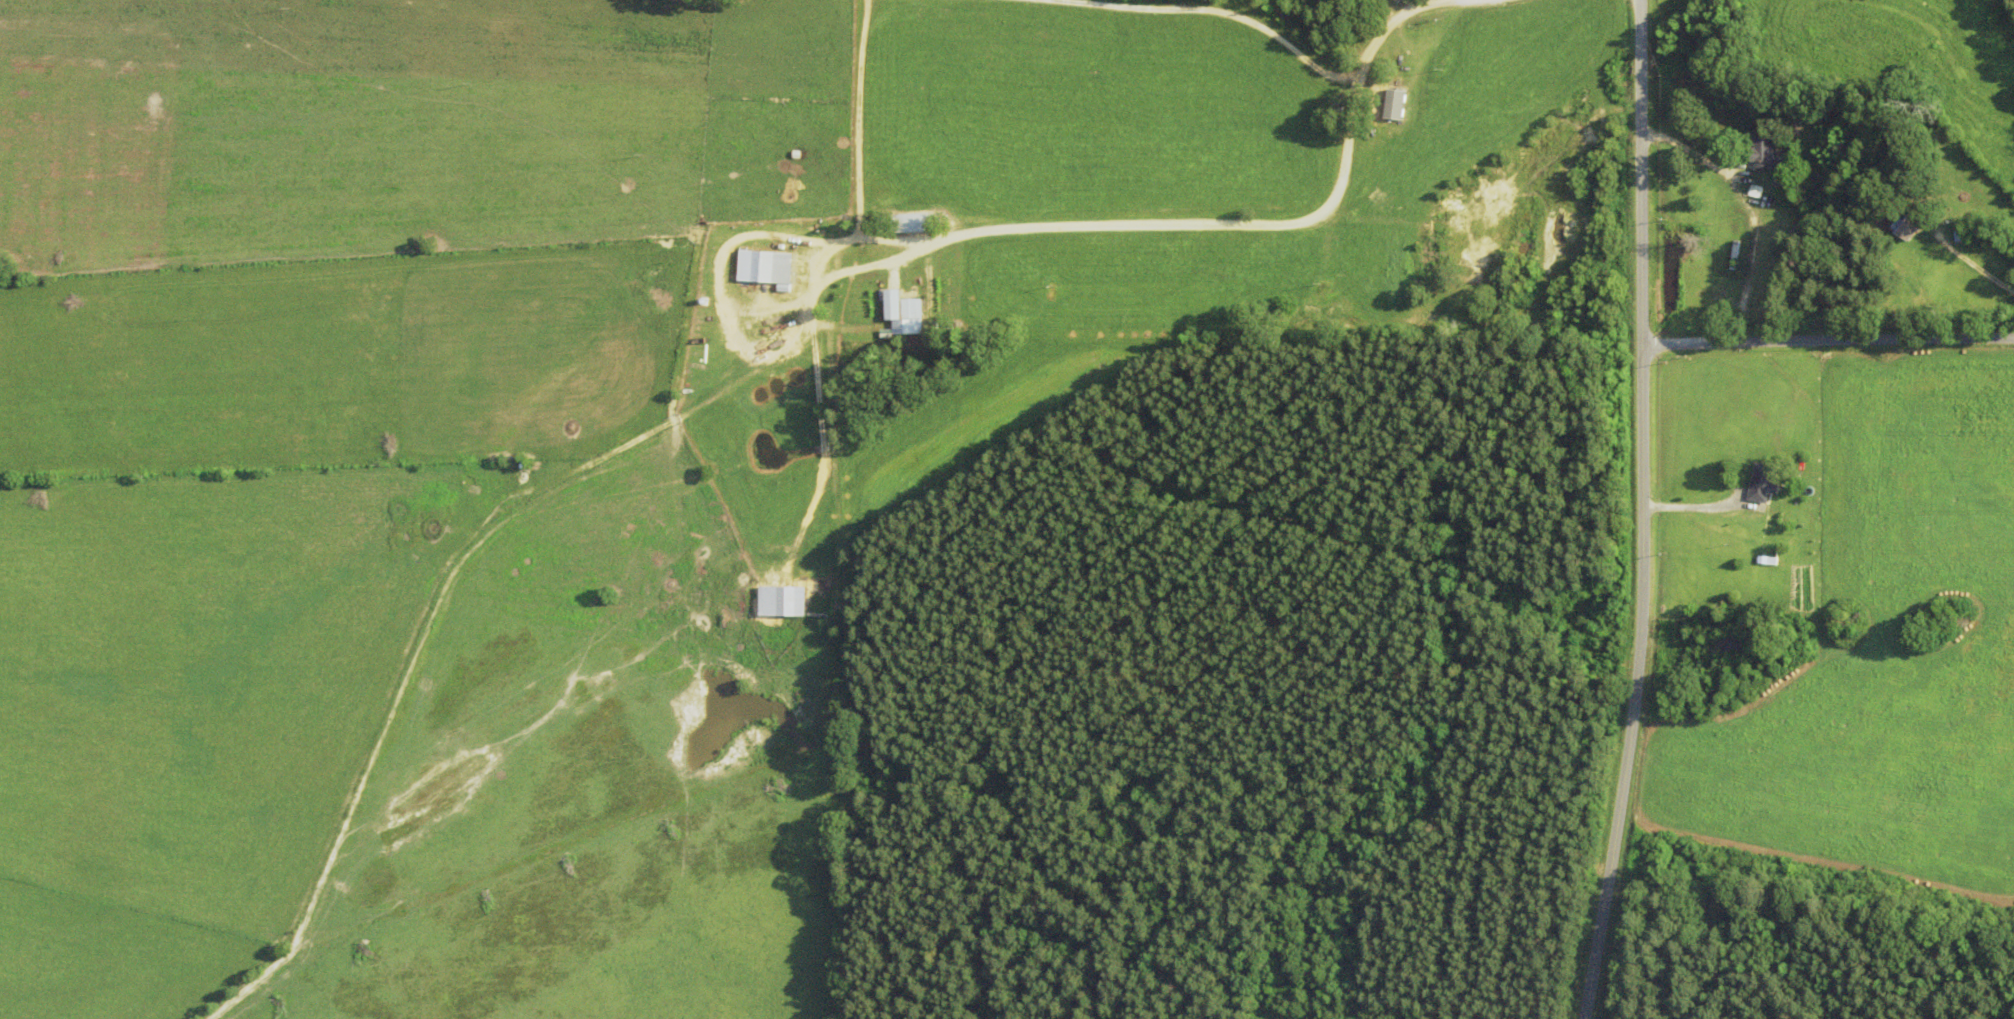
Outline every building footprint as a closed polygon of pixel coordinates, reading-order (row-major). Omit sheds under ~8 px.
[(1410,120),(1413,91),(1395,89),(1392,119),(1410,120)] [(1788,170),(1788,152),(1776,152),(1775,135),(1754,135),(1754,170),(1788,170)] [(1913,243),(1926,227),(1904,210),(1892,226),(1913,243)] [(895,214),(895,234),(939,234),(939,214),(895,214)] [(741,282),(797,284),(798,253),(743,250),(741,282)] [(890,290),(890,321),(921,321),(920,299),(906,299),(906,290),(890,290)] [(1751,500),(1770,505),(1779,469),(1760,464),(1751,500)] [(1791,509),(1801,512),(1806,494),(1796,491),(1791,509)] [(766,618),(813,618),(813,587),(766,587),(766,618)]
